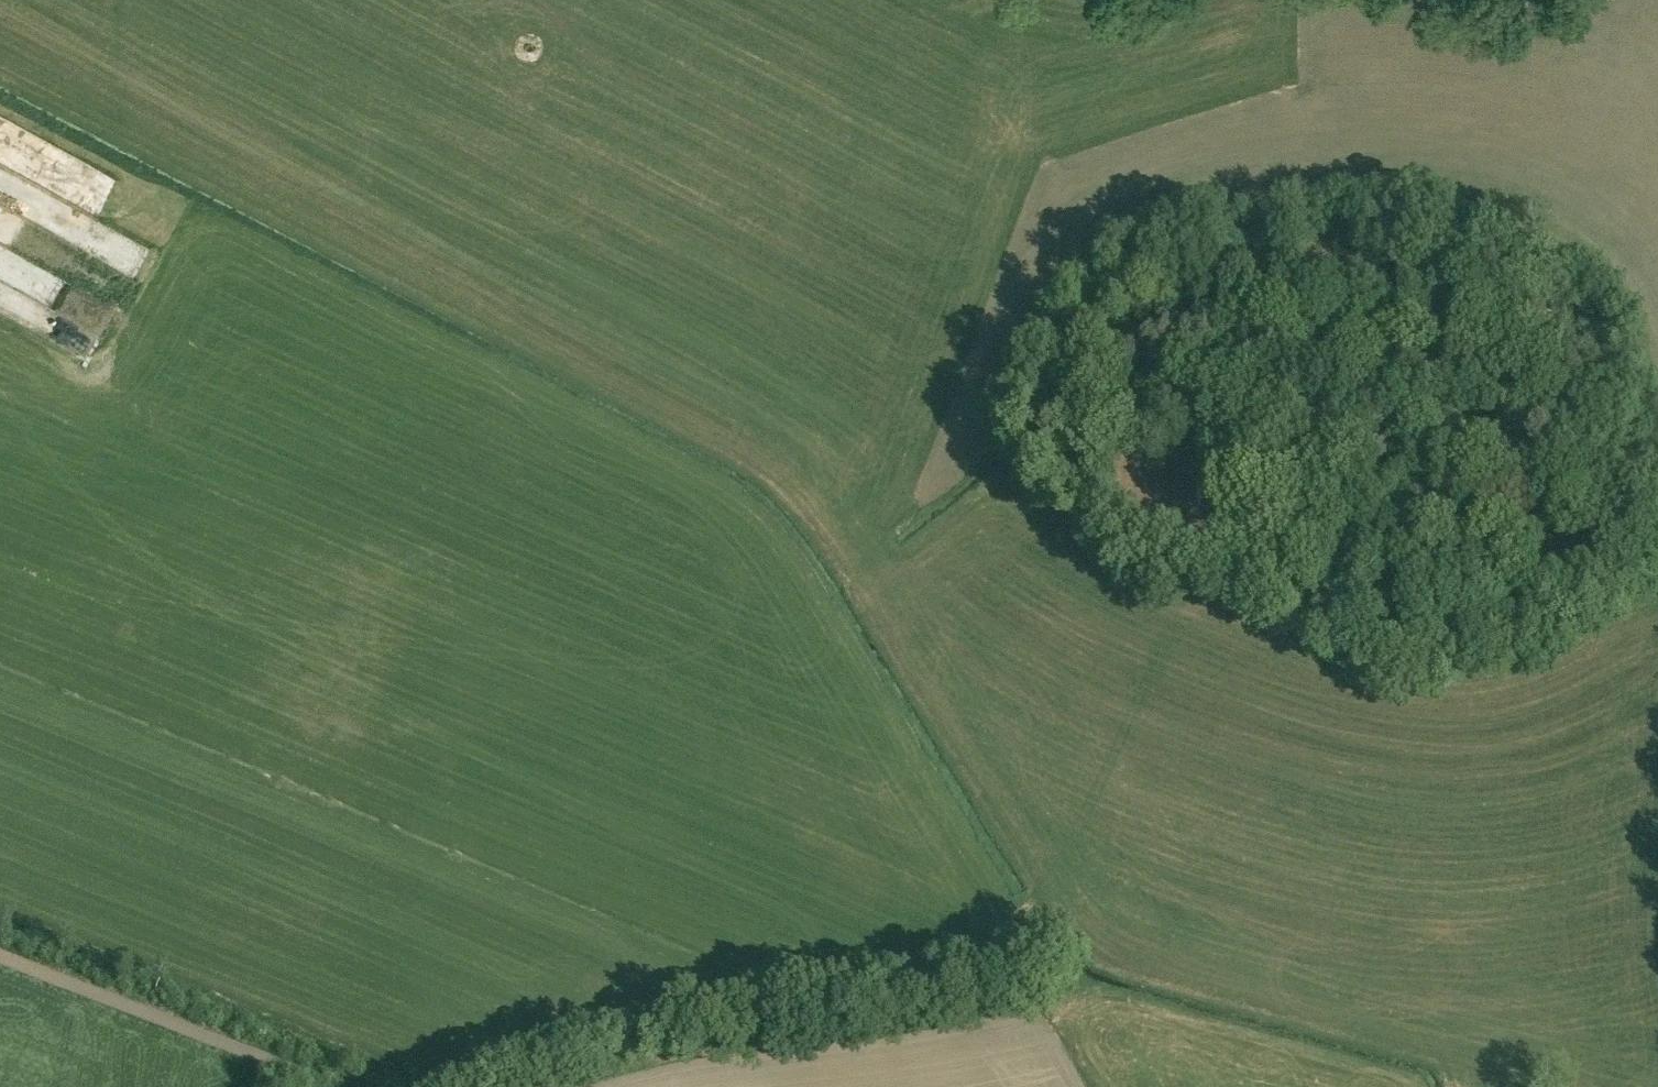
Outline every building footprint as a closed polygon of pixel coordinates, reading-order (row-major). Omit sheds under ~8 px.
[(20,125),(7,150),(98,198),(111,173),(20,125)] [(71,197),(5,175),(0,188),(0,200),(63,222),(71,197)]
